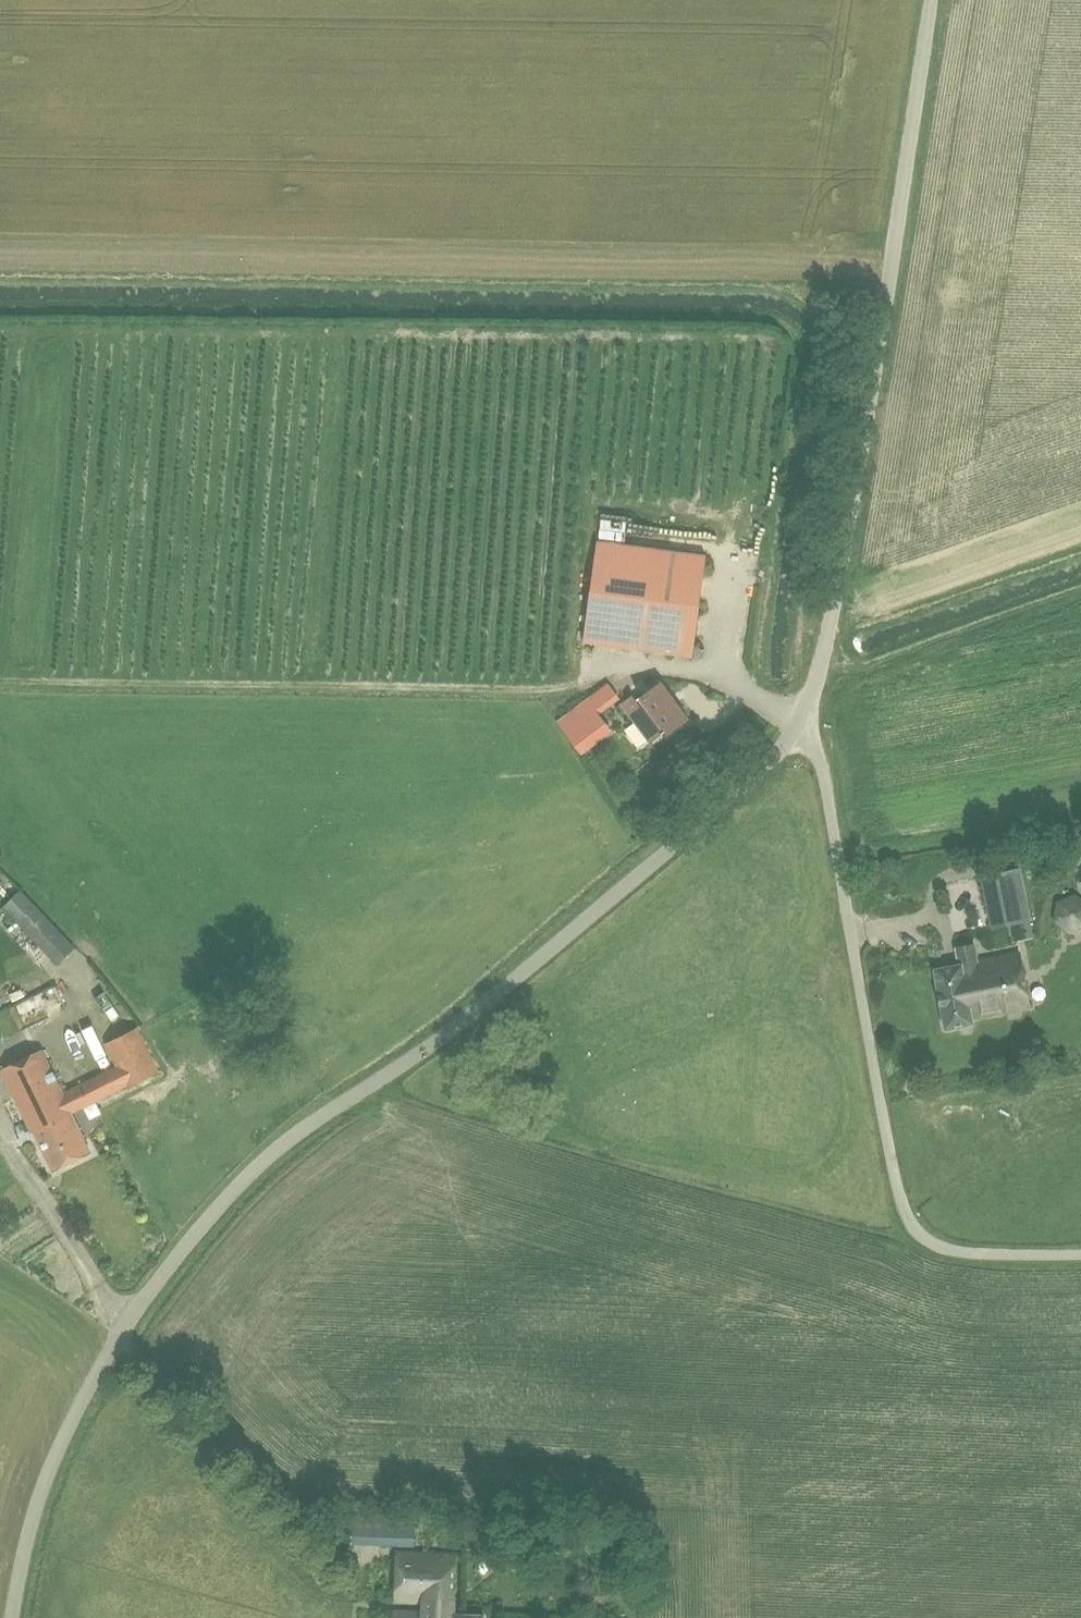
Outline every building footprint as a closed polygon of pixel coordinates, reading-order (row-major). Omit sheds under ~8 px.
[(705,554),(597,539),(583,642),(691,657),(705,554)] [(689,718),(661,681),(636,699),(632,694),(619,704),(649,742),(665,731),(667,734),(689,718)] [(584,699),(557,720),(569,736),(596,714),(584,699)] [(1010,925),(1010,924),(1030,920),(1020,867),(1013,868),(1013,871),(981,877),(991,929),(1010,925)] [(23,889),(3,907),(58,966),(77,947),(23,889)] [(1077,895),(1059,901),(1055,921),(1071,932),(1080,929),(1080,898),(1077,895)] [(948,1029),(976,1023),(975,1018),(1033,1007),(1022,953),(980,961),(978,951),(961,954),(961,956),(960,956),(962,965),(937,969),(948,1029)] [(65,1092),(44,1048),(2,1069),(33,1132),(35,1131),(54,1170),(91,1152),(72,1113),(128,1085),(129,1088),(160,1072),(138,1027),(106,1043),(117,1066),(65,1092)] [(398,1520),(398,1516),(355,1515),(354,1544),(396,1546),(396,1545),(415,1545),(416,1521),(398,1520)] [(444,1554),(399,1552),(398,1602),(424,1603),(424,1615),(396,1614),(396,1617),(441,1617),(444,1554)] [(441,1617),(486,1617),(486,1615),(456,1614),(458,1555),(444,1554),(441,1617)]
